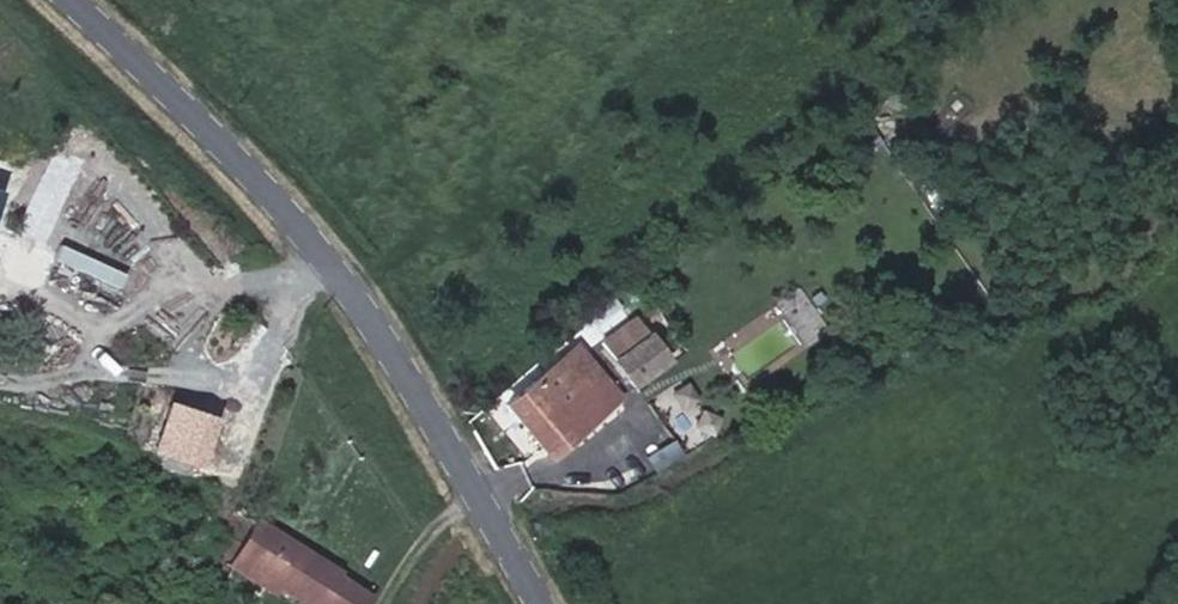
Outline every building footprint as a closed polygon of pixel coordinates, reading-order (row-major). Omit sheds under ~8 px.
[(766,273),(777,265),(769,253),(757,263),(766,273)] [(802,341),(824,329),(804,293),(782,306),(802,341)] [(594,326),(619,307),(611,298),(587,316),(594,326)] [(631,385),(667,360),(635,321),(602,346),(631,385)] [(563,433),(598,408),(592,400),(606,390),(591,370),(565,389),(556,374),(509,412),(539,451),(563,433)] [(668,390),(678,410),(697,400),(687,380),(668,390)] [(592,400),(598,408),(612,399),(606,390),(592,400)] [(618,406),(612,399),(598,408),(604,416),(618,406)] [(604,416),(598,408),(563,433),(570,441),(604,416)] [(632,441),(653,472),(682,453),(661,422),(632,441)] [(167,472),(196,482),(210,443),(182,433),(167,472)] [(382,588),(263,510),(251,541),(239,564),(266,578),(271,572),(316,603),(370,603),(382,588)] [(221,549),(239,564),(251,541),(234,530),(221,549)]
